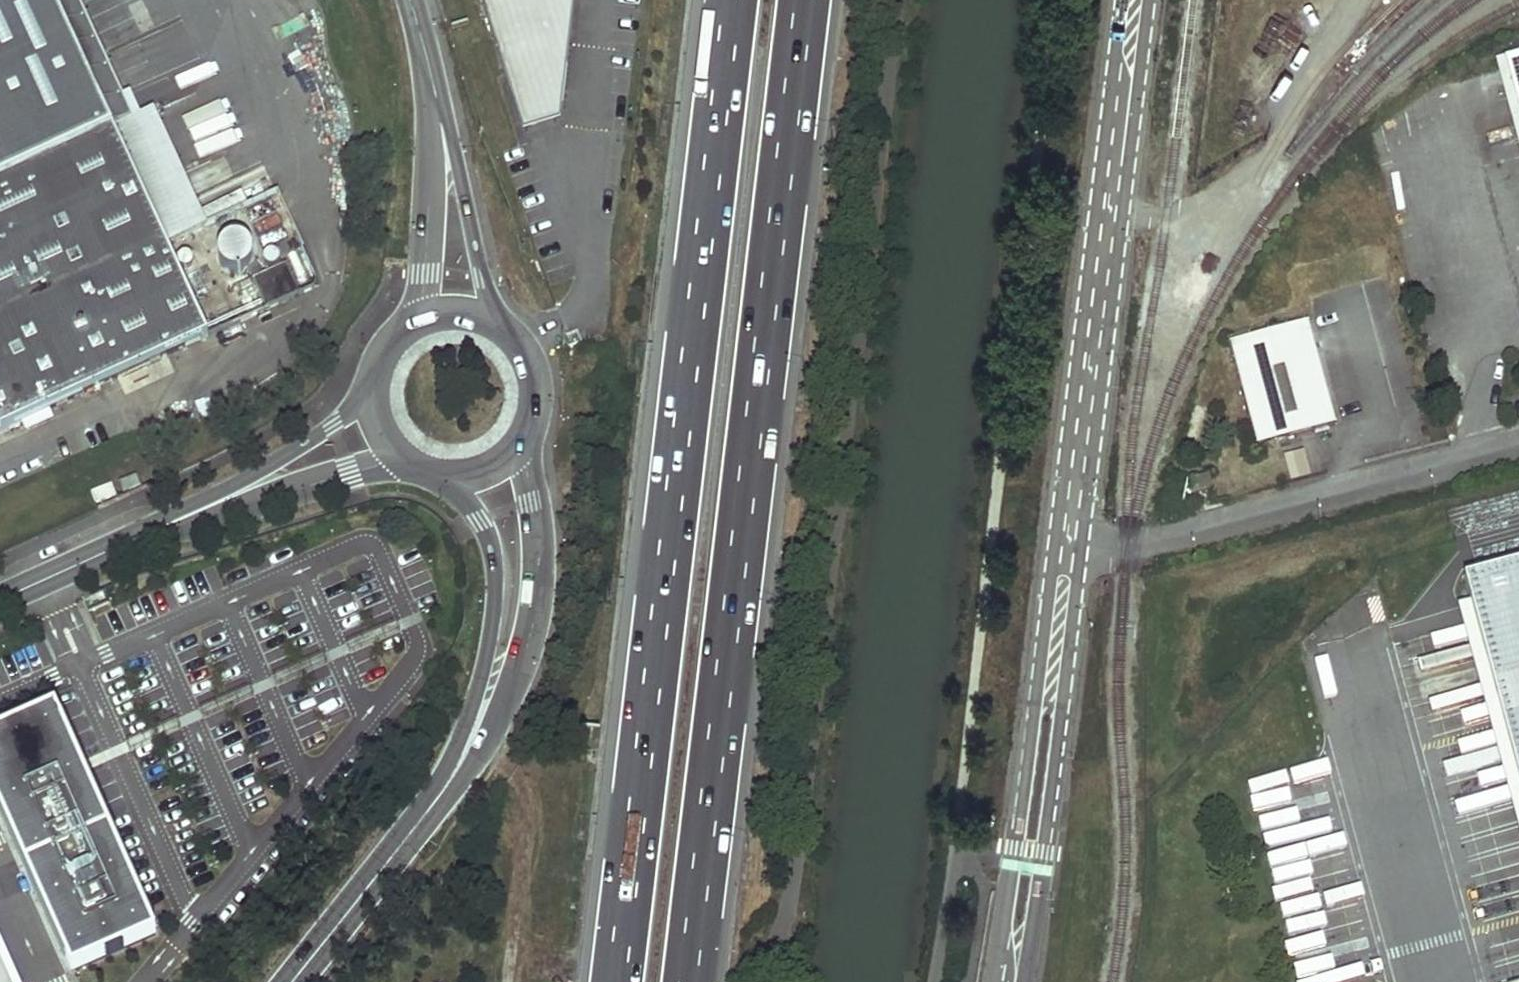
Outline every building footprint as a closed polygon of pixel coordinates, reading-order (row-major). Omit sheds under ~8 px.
[(55,0),(0,0),(0,432),(209,336),(167,245),(114,129),(55,0)] [(519,126),(561,113),(575,0),(480,0),(519,126)] [(1508,65),(1518,108),(1518,56),(1508,65)] [(1506,58),(1495,61),(1518,153),(1518,108),(1508,65),(1506,58)] [(152,112),(114,129),(167,245),(205,227),(152,112)] [(246,274),(261,312),(316,291),(300,250),(271,261),(272,264),(246,274)] [(1305,323),(1228,345),(1256,445),(1334,425),(1305,323)] [(1278,447),(1284,481),(1319,474),(1313,441),(1278,447)] [(137,476),(120,483),(124,493),(141,486),(137,476)] [(1460,578),(1467,603),(1518,797),(1518,562),(1460,578)] [(1467,603),(1442,611),(1518,897),(1518,797),(1467,603)] [(0,736),(0,809),(73,973),(156,937),(152,929),(80,766),(57,712),(0,736)] [(0,945),(0,981),(17,981),(0,945)]
